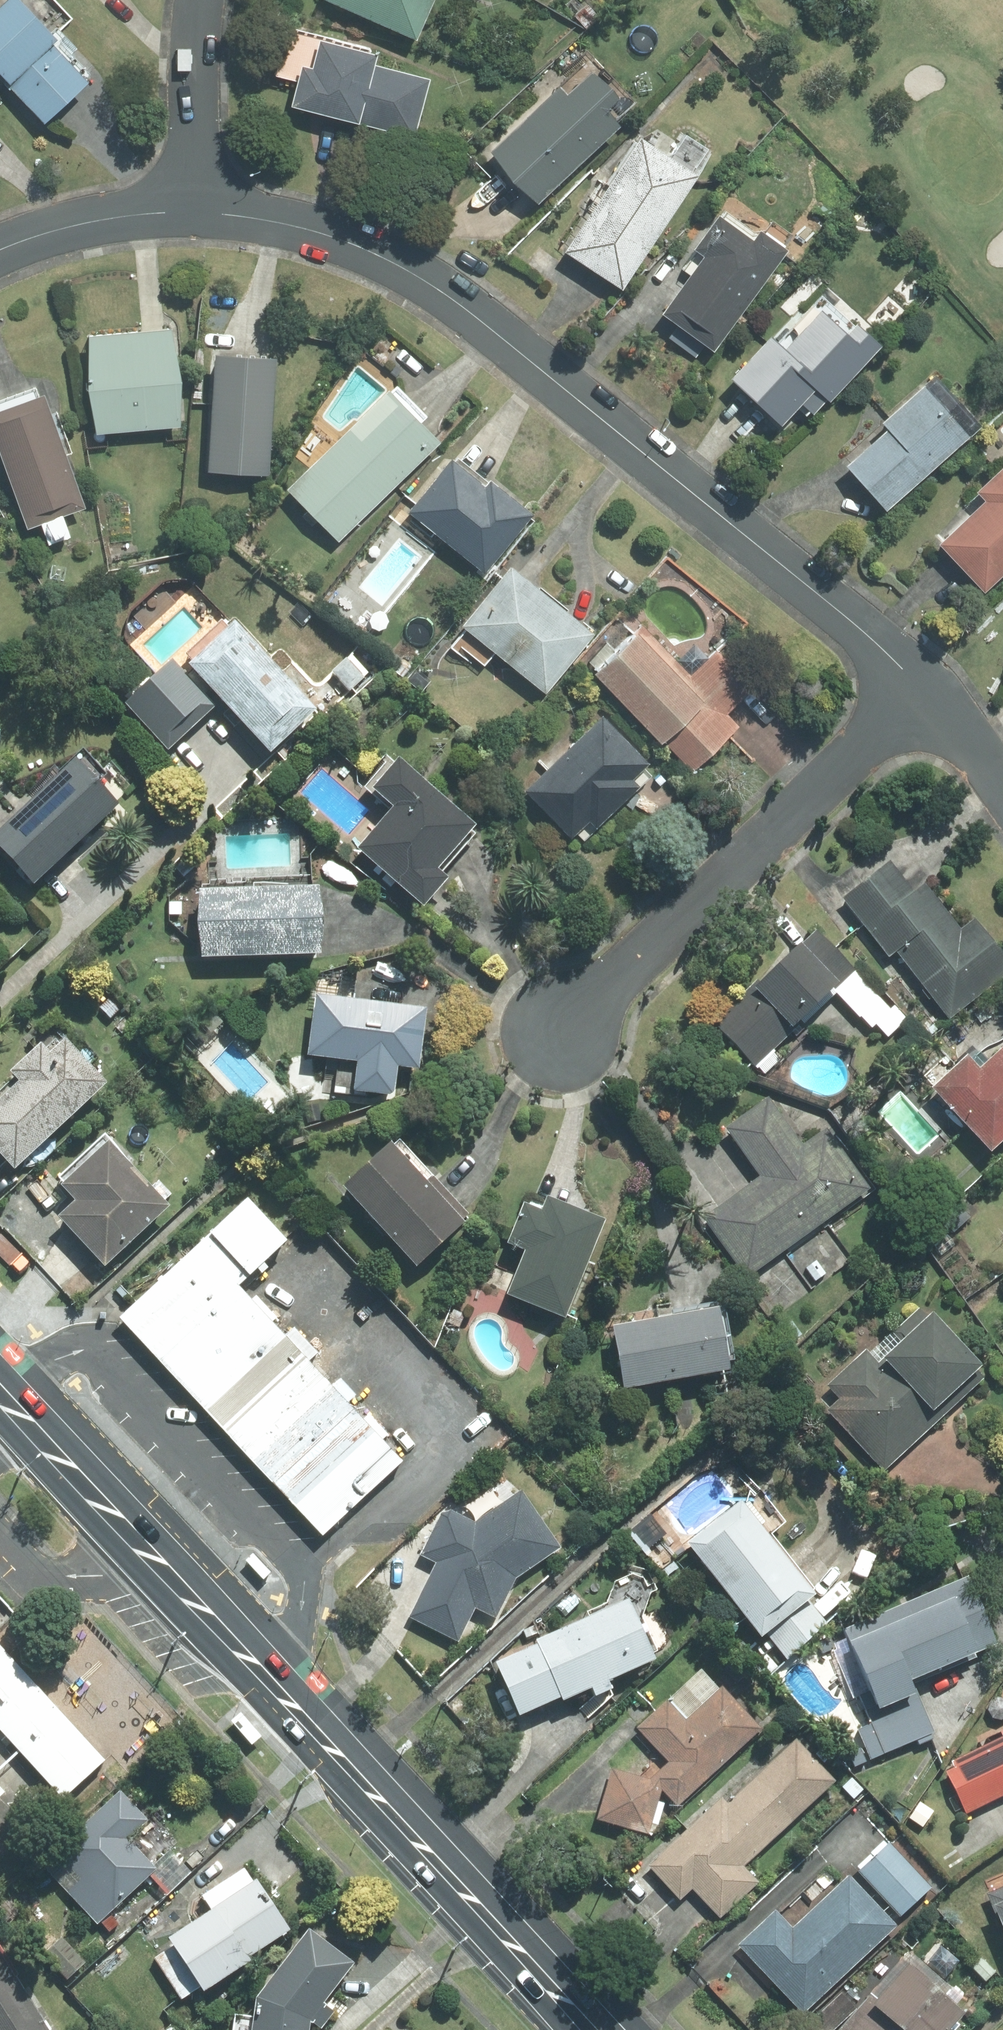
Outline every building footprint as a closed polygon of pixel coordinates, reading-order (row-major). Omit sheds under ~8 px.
[(54,0),(10,0),(0,9),(0,74),(45,122),(88,82),(66,59),(78,48),(60,29),(72,19),(54,0)] [(434,0),(327,0),(417,39),(434,0)] [(371,50),(288,28),(276,76),(300,82),(293,106),(414,137),(429,81),(375,67),(378,56),(370,54),(371,50)] [(569,80),(493,152),(539,203),(620,126),(616,121),(634,104),(585,54),(562,73),(569,80)] [(670,159),(641,140),(567,252),(623,289),(699,177),(713,152),(685,134),(670,159)] [(754,232),(723,209),(681,267),(693,276),(665,315),(715,350),(789,251),(783,247),(790,236),(773,224),(765,235),(761,232),(754,232)] [(855,325),(822,295),(777,344),(772,339),(735,379),(784,424),(803,403),(814,413),(828,398),(831,400),(881,346),(857,324),(855,325)] [(173,331),(90,338),(97,433),(181,427),(173,331)] [(276,361),(217,358),(210,471),(269,475),(276,361)] [(982,426),(937,376),(883,424),(889,430),(848,467),(887,510),(982,426)] [(391,394),(389,392),(288,490),(339,542),(440,443),(421,424),(425,420),(395,390),(391,394)] [(29,528),(84,508),(65,455),(72,452),(57,412),(50,414),(44,398),(38,400),(34,391),(0,404),(0,449),(29,528)] [(455,463),(452,461),(411,513),(486,574),(533,516),(491,481),(489,483),(458,459),(455,463)] [(979,492),(988,502),(941,545),(986,593),(1002,577),(1002,470),(979,492)] [(496,653),(546,693),(594,635),(511,569),(464,627),(466,628),(451,647),(471,663),(474,658),(485,667),(496,653)] [(271,750),(316,708),(234,621),(228,627),(222,620),(186,654),(192,660),(189,663),(271,750)] [(691,678),(643,628),(596,674),(663,743),(665,741),(693,770),(738,727),(726,715),(753,688),(718,652),(691,678)] [(215,705),(172,659),(126,702),(168,748),(215,705)] [(577,834),(585,842),(652,777),(644,769),(649,764),(603,717),(526,792),(572,839),(577,834)] [(34,881),(118,803),(98,780),(106,772),(85,750),(62,772),(55,765),(27,791),(33,798),(0,829),(0,844),(34,881)] [(477,824),(400,757),(395,763),(390,759),(366,787),(393,810),(359,849),(424,906),(450,876),(444,870),(476,833),(472,829),(477,824)] [(844,897),(889,954),(897,948),(950,1015),(1002,973),(1002,956),(974,919),(962,929),(926,883),(915,892),(890,861),(844,897)] [(203,955),(320,951),(318,885),(201,888),(203,955)] [(717,1024),(756,1064),(803,1020),(805,1022),(836,992),(871,1029),(876,1025),(889,1038),(907,1021),(817,928),(717,1024)] [(419,1068),(427,1006),(316,992),(309,1053),(360,1059),(356,1086),(394,1091),(398,1065),(419,1068)] [(14,1166),(106,1081),(66,1038),(51,1052),(41,1041),(10,1070),(21,1081),(0,1100),(0,1150),(14,1166)] [(933,1086),(992,1150),(1002,1140),(1002,1039),(1000,1040),(996,1043),(991,1045),(984,1048),(977,1055),(984,1064),(980,1068),(968,1054),(933,1086)] [(704,1216),(747,1275),(870,1188),(827,1129),(804,1145),(768,1096),(726,1126),(761,1175),(704,1216)] [(169,1205),(104,1136),(60,1177),(65,1183),(64,1184),(77,1199),(60,1215),(105,1263),(169,1205)] [(343,1185),(417,1265),(471,1216),(400,1139),(394,1144),(391,1141),(343,1185)] [(508,1293),(565,1316),(604,1219),(548,1197),(543,1210),(525,1203),(509,1242),(526,1249),(508,1293)] [(285,1252),(242,1208),(204,1244),(247,1289),(285,1252)] [(247,1289),(204,1244),(124,1318),(328,1536),(409,1462),(247,1289)] [(829,1409),(885,1470),(985,1378),(978,1371),(985,1364),(934,1310),(928,1315),(920,1306),(869,1352),(867,1350),(829,1384),(842,1398),(829,1409)] [(625,1388),(731,1369),(729,1360),(735,1359),(726,1311),(720,1312),(719,1307),(614,1326),(625,1388)] [(411,1616),(458,1640),(475,1607),(496,1617),(516,1577),(560,1547),(521,1491),(476,1522),(451,1510),(441,1513),(421,1554),(437,1562),(411,1616)] [(688,1543),(762,1633),(767,1629),(789,1656),(830,1622),(811,1599),(818,1593),(770,1535),(784,1523),(759,1494),(746,1504),(742,1499),(688,1543)] [(998,1644),(970,1576),(844,1628),(848,1637),(832,1643),(855,1697),(860,1695),(866,1710),(916,1689),(912,1680),(998,1644)] [(655,1658),(629,1598),(537,1640),(539,1643),(497,1662),(521,1713),(562,1695),(564,1699),(593,1686),(596,1695),(580,1709),(589,1717),(613,1695),(610,1689),(613,1688),(609,1679),(655,1658)] [(0,1639),(0,1725),(68,1799),(111,1760),(0,1639)] [(678,1805),(762,1728),(723,1686),(720,1689),(702,1669),(639,1727),(671,1761),(652,1778),(662,1789),(678,1805)] [(871,1759),(934,1732),(916,1689),(866,1710),(872,1722),(858,1728),(871,1759)] [(953,1761),(956,1767),(948,1771),(967,1811),(1002,1794),(1002,1737),(953,1761)] [(693,1887),(720,1916),(758,1882),(742,1865),(833,1780),(797,1741),(728,1805),(722,1799),(650,1866),(680,1898),(693,1887)] [(662,1789),(652,1778),(612,1767),(597,1818),(649,1833),(662,1789)] [(42,1862),(98,1922),(149,1874),(154,1869),(152,1866),(127,1839),(149,1819),(120,1789),(42,1862)] [(890,1843),(861,1871),(901,1914),(931,1887),(890,1843)] [(191,1872),(170,1849),(152,1866),(154,1869),(149,1874),(168,1893),(191,1872)] [(200,1985),(204,1991),(251,1960),(249,1955),(290,1929),(257,1879),(253,1881),(245,1868),(204,1895),(213,1908),(169,1937),(174,1945),(200,1985)] [(739,1945),(804,2013),(897,1926),(849,1876),(793,1929),(775,1911),(739,1945)] [(987,1883),(1002,1920),(1002,1876),(987,1883)] [(334,2011),(322,2002),(352,1963),(309,1930),(257,1997),(254,2018),(235,2015),(233,2029),(310,2029),(311,2021),(321,2028),(334,2011)] [(62,1937),(45,1954),(68,1978),(85,1962),(62,1937)] [(200,1985),(174,1945),(155,1957),(181,1997),(200,1985)] [(28,1994),(1,1949),(0,1949),(0,2012),(28,1994)] [(842,2029),(950,2029),(971,2006),(910,1953),(842,2029)] [(28,1994),(0,2012),(0,2029),(51,2029),(28,1994)]
